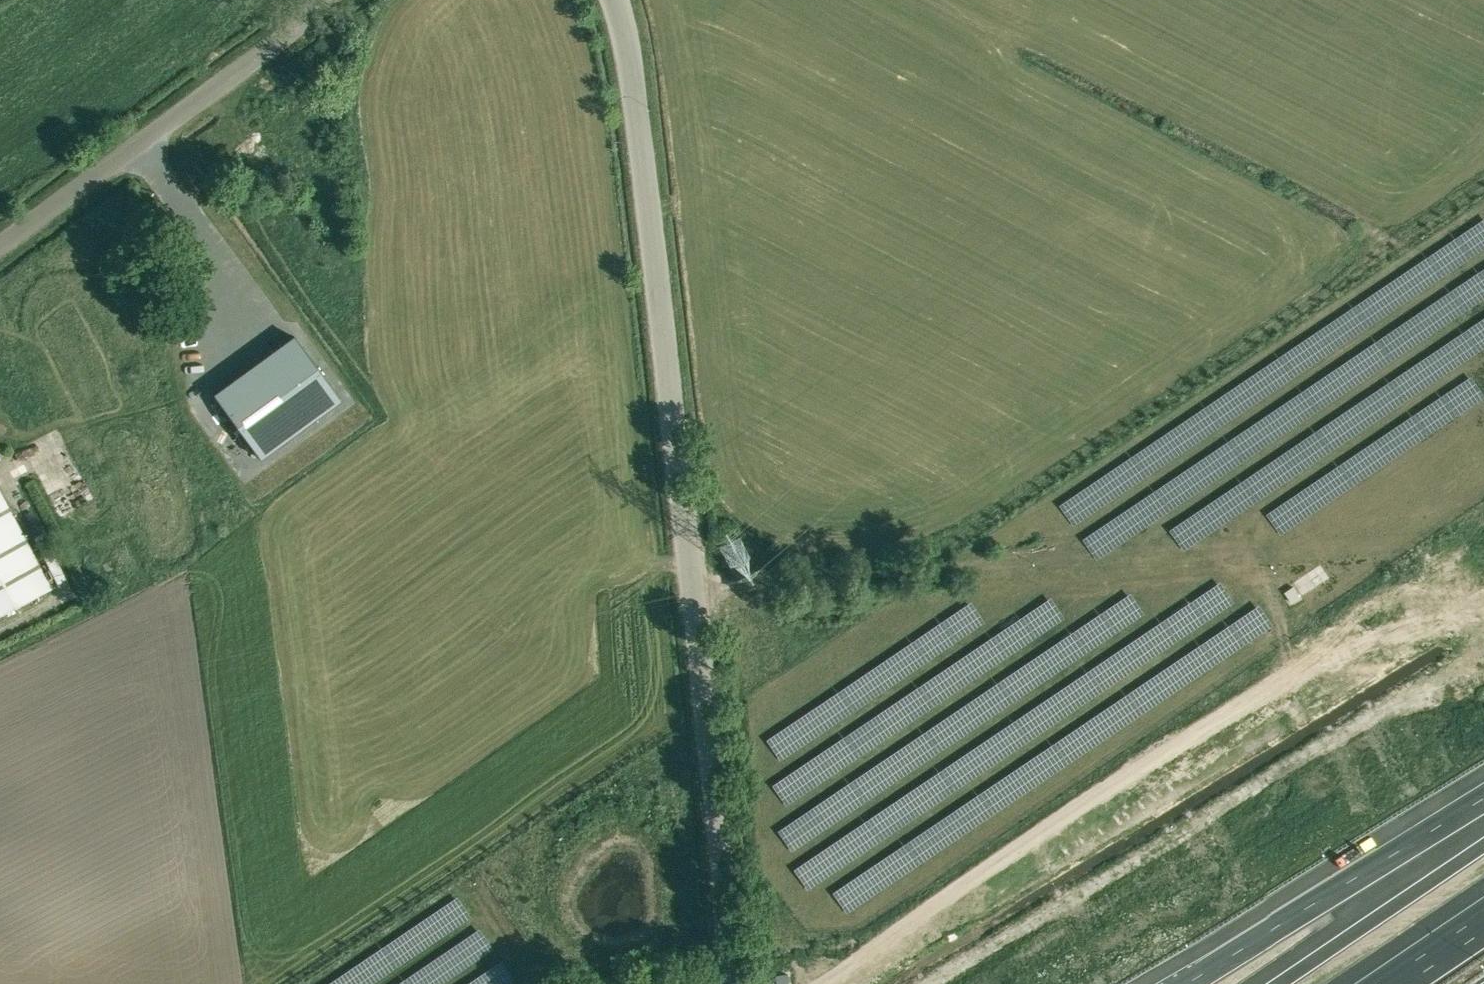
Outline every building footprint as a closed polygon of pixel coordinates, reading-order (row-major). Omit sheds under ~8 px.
[(260,459),(341,400),(294,336),(213,395),(260,459)] [(58,588),(0,479),(0,618),(58,588)]
